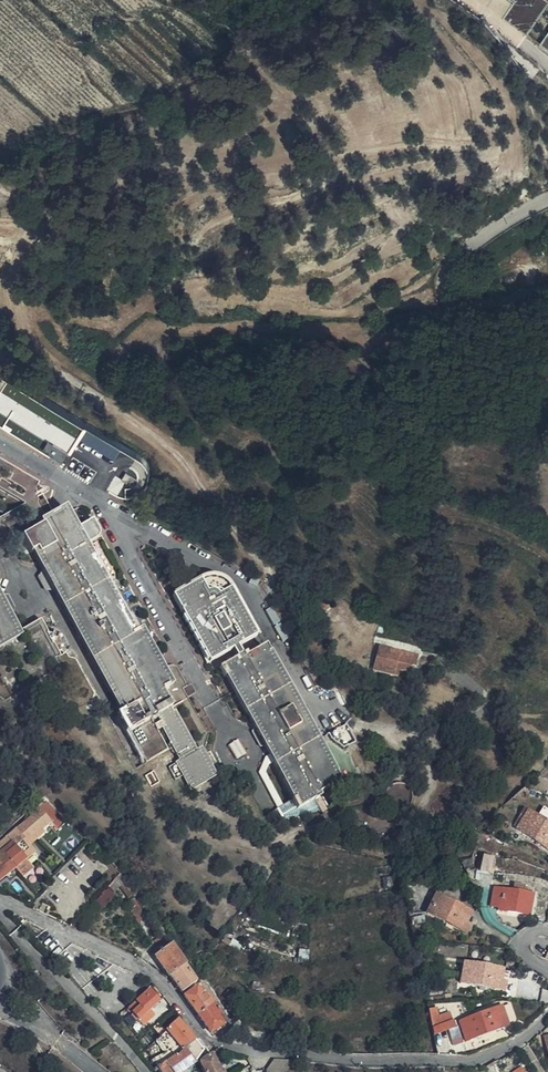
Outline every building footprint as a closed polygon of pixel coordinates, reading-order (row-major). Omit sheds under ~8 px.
[(506,12),(529,29),(547,4),(547,0),(514,0),(506,12)] [(68,437),(60,391),(50,385),(42,399),(0,373),(0,427),(115,495),(121,497),(127,497),(133,496),(138,493),(141,490),(144,487),(145,484),(147,481),(147,476),(147,472),(147,468),(145,464),(144,461),(125,452),(113,448),(68,437)] [(109,420),(91,409),(68,437),(113,448),(125,452),(144,461),(137,455),(102,434),(109,420)] [(50,488),(0,459),(0,519),(0,520),(46,493),(50,488)] [(135,631),(86,544),(76,527),(65,507),(39,520),(41,525),(21,536),(29,555),(36,550),(126,712),(120,715),(146,761),(167,749),(156,731),(163,727),(160,721),(153,724),(150,717),(187,697),(182,688),(186,686),(175,668),(173,666),(170,665),(168,666),(163,669),(141,628),(135,631)] [(91,518),(76,527),(86,544),(95,538),(98,535),(98,531),(91,518)] [(89,543),(109,579),(119,574),(98,537),(89,543)] [(338,780),(264,645),(246,655),(244,653),(241,655),(237,647),(258,636),(232,588),(226,580),(218,576),(208,575),(200,578),(171,594),(208,663),(232,650),(236,658),(218,667),(223,677),(226,675),(293,797),(291,799),(296,807),(320,794),(318,791),(338,780)] [(334,603),(325,591),(309,602),(314,610),(322,605),(325,609),(334,603)] [(22,636),(19,631),(0,598),(0,649),(22,636)] [(3,697),(56,667),(60,672),(79,707),(89,702),(92,694),(85,692),(88,685),(81,683),(83,677),(75,674),(77,668),(71,665),(73,660),(66,657),(64,653),(60,655),(52,641),(54,636),(56,637),(58,633),(53,631),(52,634),(47,632),(40,619),(19,631),(22,636),(0,649),(0,695),(3,697)] [(414,671),(417,659),(391,652),(391,646),(381,643),(374,667),(395,673),(397,666),(414,671)] [(207,734),(187,697),(150,717),(153,724),(160,721),(163,727),(156,731),(167,749),(171,747),(179,761),(175,763),(191,791),(218,777),(204,749),(207,734)] [(15,867),(24,877),(35,868),(26,858),(34,851),(26,840),(29,839),(31,841),(35,838),(33,835),(40,829),(40,828),(49,820),(36,804),(14,823),(17,827),(0,841),(0,878),(15,867)] [(533,838),(542,844),(547,848),(547,812),(543,809),(537,816),(528,811),(524,816),(521,814),(514,825),(518,827),(517,828),(533,838)] [(52,823),(62,825),(65,815),(55,813),(52,823)] [(542,844),(533,838),(529,843),(539,848),(542,844)] [(468,852),(458,854),(461,862),(469,860),(468,852)] [(490,873),(493,859),(482,857),(480,872),(490,873)] [(126,897),(138,888),(124,869),(120,872),(108,886),(114,893),(119,888),(126,897)] [(468,888),(464,878),(456,880),(459,890),(468,888)] [(530,915),(532,895),(523,893),(524,887),(513,885),(512,891),(501,890),(501,893),(494,891),(492,906),(499,907),(498,911),(530,915)] [(52,907),(63,896),(52,886),(41,897),(52,907)] [(100,911),(114,896),(108,890),(94,904),(100,911)] [(467,922),(471,913),(436,896),(427,914),(466,933),(470,924),(467,922)] [(138,924),(145,919),(131,900),(125,904),(138,924)] [(424,917),(409,919),(412,930),(426,927),(424,917)] [(155,956),(180,991),(195,981),(169,947),(155,956)] [(502,980),(503,969),(465,962),(461,983),(505,990),(506,982),(502,980)] [(134,999),(126,1006),(139,1019),(145,1013),(158,1000),(148,988),(135,1000),(134,999)] [(183,996),(196,1014),(211,1002),(205,993),(201,995),(195,988),(183,996)] [(101,1009),(117,994),(112,990),(97,1004),(101,1009)] [(107,1015),(123,1001),(118,996),(103,1011),(107,1015)] [(225,1021),(227,1023),(231,1021),(216,1000),(211,1002),(225,1021)] [(211,1002),(196,1014),(209,1032),(225,1021),(211,1002)] [(504,1027),(501,1016),(505,1015),(501,1006),(460,1021),(467,1040),(504,1027)] [(429,1011),(432,1028),(453,1020),(451,1014),(438,1018),(435,1011),(429,1011)] [(165,1029),(176,1020),(169,1012),(159,1021),(165,1029)] [(145,1013),(139,1019),(144,1025),(151,1018),(145,1013)] [(168,1044),(152,1059),(157,1066),(165,1060),(192,1040),(177,1022),(176,1020),(165,1029),(160,1034),(168,1044)] [(462,1043),(457,1026),(447,1030),(453,1046),(462,1043)] [(165,1060),(173,1071),(180,1071),(193,1063),(200,1050),(192,1040),(165,1060)] [(210,1054),(197,1062),(202,1071),(219,1071),(210,1054)] [(157,1066),(155,1067),(158,1071),(173,1071),(165,1060),(157,1066)] [(288,1068),(292,1062),(274,1060),(265,1071),(285,1071),(288,1068)]
